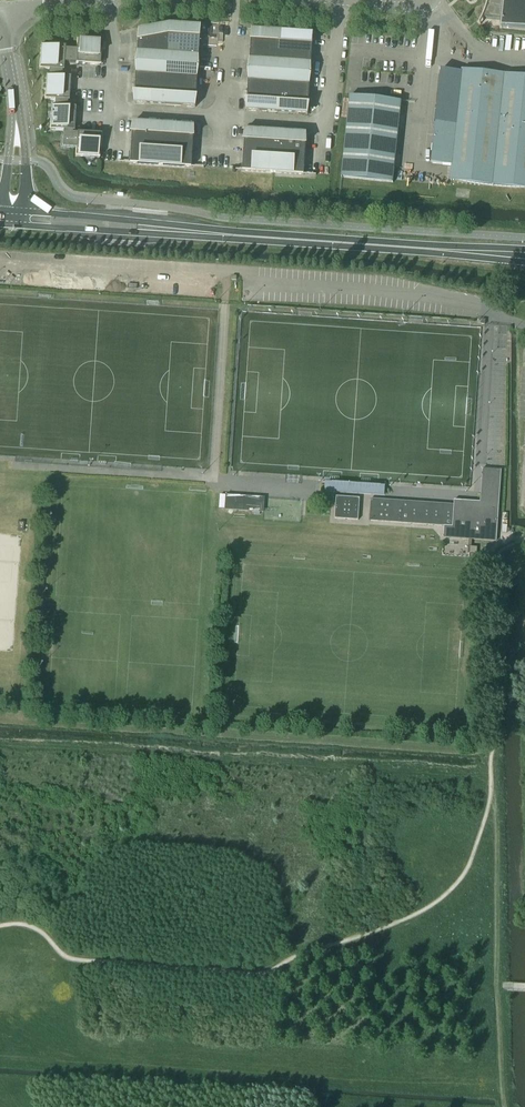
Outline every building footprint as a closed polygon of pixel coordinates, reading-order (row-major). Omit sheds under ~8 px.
[(488,3),(485,14),(480,24),(481,25),(484,19),(502,21),(501,27),(524,29),(524,0),(489,0),(488,3)] [(139,30),(139,43),(169,45),(170,25),(139,30)] [(170,25),(169,45),(200,47),(201,26),(192,26),(170,25)] [(252,30),(251,50),(281,52),(283,32),(252,30)] [(283,32),(281,52),(312,55),(313,34),(283,32)] [(76,50),(70,50),(69,63),(99,65),(101,42),(101,41),(77,40),(76,41),(77,41),(76,50)] [(139,43),(137,63),(168,65),(169,45),(139,43)] [(40,69),(49,70),(61,71),(63,71),(63,63),(69,63),(70,50),(64,49),(64,48),(65,48),(65,47),(41,45),(39,69),(40,70),(40,69)] [(169,45),(168,65),(198,67),(200,47),(169,45)] [(251,50),(249,70),(280,72),(281,52),(251,50)] [(281,52),(280,72),(310,74),(312,55),(281,52)] [(137,63),(136,83),(166,85),(168,65),(137,63)] [(168,65),(166,85),(197,87),(198,67),(168,65)] [(45,99),(54,100),(67,101),(68,101),(70,77),(69,77),(61,77),(61,71),(49,70),(48,76),(47,76),(46,75),(44,100),(45,100),(45,99)] [(249,70),(248,90),(279,92),(280,72),(249,70)] [(431,164),(436,164),(452,166),(451,181),(524,189),(524,77),(462,70),(462,72),(441,70),(432,157),(431,164)] [(280,72),(279,92),(309,94),(310,74),(280,72)] [(135,104),(165,106),(166,85),(136,83),(135,104)] [(166,85),(165,106),(196,108),(197,87),(166,85)] [(247,111),(277,113),(279,92),(248,90),(247,111)] [(279,92),(277,113),(308,115),(309,94),(279,92)] [(341,178),(342,178),(342,176),(392,182),(392,183),(393,183),(402,101),(350,96),(341,178)] [(51,130),(63,131),(73,132),(75,107),(74,107),(66,107),(67,101),(54,100),(54,106),(52,106),(51,106),(50,130),(51,130)] [(131,164),(192,168),(192,164),(194,127),(192,126),(133,122),(131,163),(131,164)] [(245,130),(244,151),(275,153),(276,132),(245,130)] [(62,147),(73,148),(75,148),(75,155),(75,156),(99,158),(99,157),(101,134),(73,132),(63,131),(62,135),(62,141),(62,147)] [(276,132),(275,153),(305,155),(307,134),(276,132)] [(73,150),(73,148),(62,147),(62,141),(62,135),(61,135),(61,139),(60,149),(73,150)] [(243,171),(273,173),(275,153),(244,151),(243,171)] [(275,153),(273,173),(304,175),(305,155),(275,153)] [(469,539),(496,541),(497,537),(501,471),(482,469),(480,502),(454,501),(454,505),(371,499),(369,521),(444,527),(443,538),(469,539)] [(224,510),(262,513),(263,499),(225,496),(224,510)] [(336,497),(335,519),(358,521),(360,498),(336,497)]
